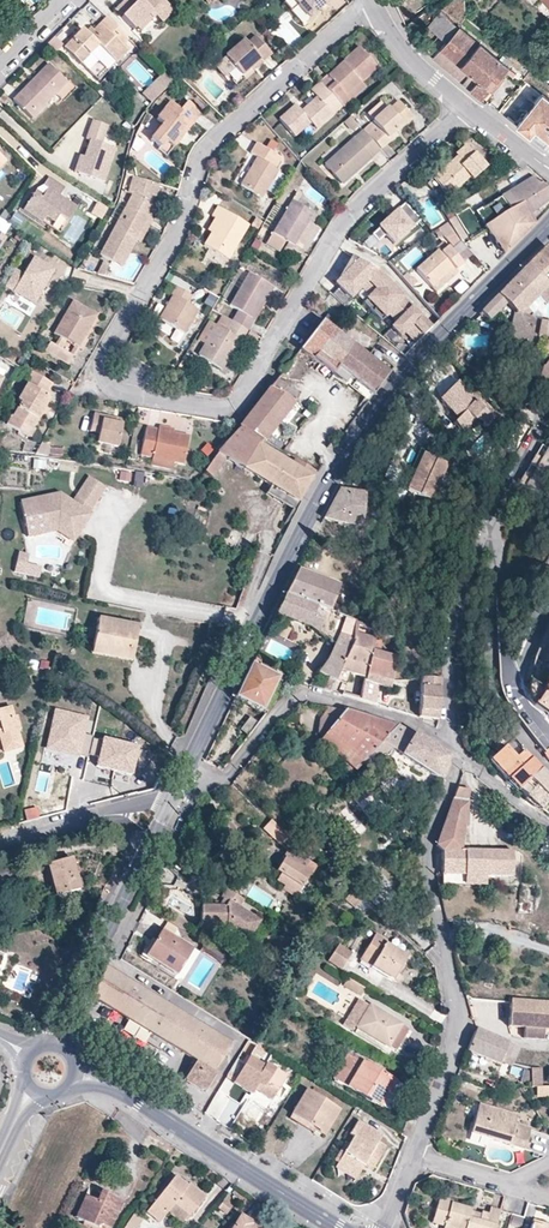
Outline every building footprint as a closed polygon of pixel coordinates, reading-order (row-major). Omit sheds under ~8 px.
[(119,4),(126,10),(121,16),(133,28),(135,26),(147,13),(151,17),(153,15),(157,11),(164,17),(172,9),(163,0),(122,0),(119,4)] [(308,16),(308,17),(327,0),(284,0),(283,1),(291,10),(297,4),(308,16)] [(126,10),(119,4),(114,9),(121,16),(126,10)] [(308,16),(297,4),(291,10),(302,22),(308,16)] [(164,17),(157,11),(153,15),(160,21),(164,17)] [(446,41),(459,27),(440,12),(429,26),(446,41)] [(139,30),(151,17),(147,13),(135,26),(139,30)] [(127,37),(105,16),(93,29),(89,26),(85,31),(81,28),(64,46),(80,62),(97,44),(115,61),(129,47),(123,41),(127,37)] [(508,66),(459,26),(459,27),(446,41),(440,48),(478,79),(470,88),(482,97),(508,66)] [(249,67),(260,58),(262,60),(271,52),(255,34),(246,42),(243,38),(224,55),(235,66),(241,74),(249,67)] [(319,82),(341,106),(342,107),(349,100),(345,96),(360,81),(376,67),(358,47),(343,61),(346,64),(330,78),(327,75),(319,82)] [(478,79),(440,48),(433,57),(470,88),(478,79)] [(235,66),(224,55),(214,64),(224,75),(235,66)] [(251,69),(262,60),(260,58),(249,67),(251,69)] [(96,60),(86,70),(97,80),(107,70),(96,60)] [(330,78),(346,64),(343,61),(327,75),(330,78)] [(35,81),(51,66),(47,63),(32,78),(35,81)] [(31,117),(66,81),(51,66),(35,81),(32,78),(12,99),(31,117)] [(245,77),(253,70),(251,69),(249,67),(241,74),(245,77)] [(150,102),(172,81),(163,72),(141,93),(150,102)] [(349,100),(365,86),(360,81),(345,96),(349,100)] [(315,129),(341,106),(319,82),(311,90),(317,97),(301,111),(294,105),(278,119),(293,136),(309,122),(315,129)] [(540,91),(515,123),(548,149),(548,98),(540,91)] [(178,134),(184,126),(191,118),(194,120),(200,112),(186,100),(180,108),(170,100),(155,118),(162,123),(149,138),(158,146),(159,146),(164,140),(172,147),(181,136),(178,134)] [(387,138),(394,131),(411,116),(398,101),(389,109),(387,107),(386,108),(372,120),(362,130),(379,149),(389,141),(387,138)] [(372,120),(386,108),(380,102),(367,114),(372,120)] [(357,124),(350,116),(343,122),(351,130),(357,124)] [(181,136),(194,120),(191,118),(184,126),(178,134),(181,136)] [(89,139),(83,156),(78,172),(102,181),(114,147),(101,143),(107,124),(92,119),(85,137),(89,139)] [(355,172),(379,149),(362,130),(324,165),(340,183),(354,171),(355,172)] [(389,141),(397,134),(394,131),(387,138),(389,141)] [(165,156),(172,147),(164,140),(159,146),(158,146),(156,149),(165,156)] [(274,168),(280,157),(256,143),(250,153),(257,157),(240,185),(260,197),(277,170),(274,168)] [(473,180),(486,168),(466,146),(455,155),(457,157),(461,162),(459,164),(455,159),(433,179),(448,196),(450,193),(451,194),(470,177),(473,180)] [(521,160),(510,152),(506,157),(517,165),(521,160)] [(78,172),(83,156),(79,154),(73,171),(78,172)] [(516,166),(522,170),(527,164),(521,160),(517,165),(516,166)] [(76,206),(58,195),(64,186),(48,175),(42,184),(47,187),(42,194),(40,197),(33,192),(22,208),(41,220),(45,214),(54,220),(58,214),(67,220),(76,206)] [(149,217),(155,205),(152,204),(158,183),(132,175),(127,191),(131,194),(99,253),(113,261),(127,235),(135,239),(147,216),(149,217)] [(548,187),(534,177),(501,197),(511,210),(523,203),(529,215),(548,201),(548,189),(548,187)] [(296,203),(301,195),(297,192),(292,200),(296,203)] [(535,225),(529,215),(523,203),(511,210),(501,197),(475,213),(505,254),(535,225)] [(312,224),(317,215),(296,203),(292,200),(266,244),(279,252),(286,241),(288,243),(294,247),(309,222),(312,224)] [(405,200),(376,224),(379,227),(371,234),(377,241),(384,235),(392,244),(421,219),(405,200)] [(106,207),(97,202),(92,212),(100,217),(106,207)] [(248,225),(216,206),(211,216),(218,220),(203,245),(227,260),(248,225)] [(454,218),(449,210),(443,214),(448,222),(454,218)] [(139,242),(151,218),(149,217),(147,216),(135,239),(139,242)] [(466,238),(454,218),(448,222),(449,224),(461,241),(466,238)] [(305,253),(320,229),(309,222),(294,247),(304,252),(305,253)] [(440,231),(443,235),(454,248),(461,241),(449,224),(448,222),(438,229),(440,231)] [(121,265),(135,239),(127,235),(113,261),(121,265)] [(463,263),(443,242),(436,248),(439,251),(416,270),(436,292),(458,272),(456,270),(463,263)] [(304,252),(294,247),(288,243),(283,251),(299,260),(304,252)] [(547,246),(529,264),(548,284),(548,248),(547,246)] [(33,303),(54,268),(33,255),(22,273),(13,267),(3,285),(33,303)] [(339,288),(361,265),(363,263),(352,257),(335,284),(339,288)] [(102,274),(108,263),(103,260),(96,272),(102,274)] [(377,271),(363,263),(361,265),(375,273),(377,271)] [(548,286),(548,284),(529,264),(498,295),(505,302),(515,311),(521,314),(526,309),(537,297),(548,286)] [(361,265),(339,288),(333,295),(344,306),(361,288),(369,296),(363,303),(382,321),(389,314),(397,322),(392,327),(401,336),(405,332),(417,343),(432,327),(412,307),(413,306),(377,271),(375,273),(361,265)] [(251,318),(265,294),(268,296),(273,287),(248,272),(229,305),(237,310),(231,321),(247,330),(254,320),(251,318)] [(417,283),(412,278),(411,279),(406,274),(402,278),(411,288),(417,283)] [(183,333),(197,310),(186,303),(191,295),(175,286),(170,295),(172,296),(159,318),(183,333)] [(537,297),(543,303),(546,306),(548,300),(548,286),(537,297)] [(254,320),(268,296),(265,294),(251,318),(254,320)] [(212,310),(219,298),(213,295),(206,306),(212,310)] [(496,311),(505,302),(498,295),(481,312),(488,319),(496,311)] [(543,303),(537,297),(526,309),(530,313),(532,315),(543,303)] [(85,332),(96,313),(72,299),(53,332),(59,335),(65,339),(74,344),(77,346),(85,332)] [(514,312),(515,311),(505,302),(496,311),(511,326),(514,312)] [(530,313),(526,309),(521,314),(528,317),(530,313)] [(539,323),(528,317),(521,314),(515,311),(514,312),(511,326),(507,347),(534,351),(535,351),(548,352),(548,324),(539,323)] [(247,330),(231,321),(221,315),(215,325),(204,344),(197,355),(220,369),(231,351),(238,339),(241,341),(247,330)] [(342,326),(328,315),(322,322),(324,323),(337,333),(342,326)] [(204,344),(215,325),(208,321),(197,340),(204,344)] [(368,357),(337,333),(324,323),(322,322),(300,349),(323,366),(327,361),(336,368),(332,373),(348,386),(353,380),(361,386),(357,392),(369,401),(394,368),(372,351),(368,357)] [(251,346),(257,336),(247,330),(241,341),(251,346)] [(81,348),(87,338),(85,337),(87,333),(85,332),(77,346),(78,347),(81,348)] [(59,347),(65,339),(59,335),(54,344),(59,347)] [(234,353),(241,341),(238,339),(231,351),(234,353)] [(69,353),(59,347),(54,344),(49,341),(44,350),(67,363),(72,354),(69,353)] [(73,355),(78,347),(77,346),(74,344),(69,353),(72,354),(73,355)] [(332,373),(336,368),(327,361),(323,366),(332,373)] [(548,380),(548,361),(545,367),(541,376),(537,375),(535,382),(538,383),(534,393),(543,396),(548,380)] [(44,394),(51,382),(30,370),(23,383),(25,384),(17,399),(21,401),(12,415),(10,414),(5,422),(29,436),(34,427),(32,426),(41,411),(38,409),(41,405),(46,395),(44,394)] [(260,440),(297,393),(274,379),(237,426),(239,427),(260,440)] [(361,386),(353,380),(348,386),(357,392),(361,386)] [(484,409),(458,383),(441,400),(459,418),(455,422),(461,428),(463,431),(477,418),(486,427),(495,417),(486,408),(484,409)] [(41,411),(49,396),(46,395),(41,405),(38,409),(41,411)] [(116,446),(121,423),(100,419),(101,414),(93,412),(89,429),(98,431),(96,441),(116,446)] [(122,419),(101,414),(100,419),(121,423),(122,419)] [(188,435),(172,432),(157,428),(145,426),(140,453),(151,456),(150,463),(172,468),(173,460),(183,462),(188,435)] [(288,463),(257,445),(260,440),(239,427),(216,453),(203,471),(210,477),(224,458),(270,485),(297,500),(313,471),(291,458),(288,463)] [(456,441),(465,433),(463,431),(461,428),(457,432),(456,431),(451,436),(456,441)] [(548,468),(548,448),(541,443),(518,482),(536,492),(548,468)] [(436,489),(447,464),(424,453),(407,490),(430,501),(431,501),(436,489)] [(44,468),(45,460),(33,459),(32,468),(44,468)] [(86,520),(80,516),(85,509),(88,511),(104,486),(88,475),(71,500),(59,492),(19,500),(23,518),(41,514),(44,527),(56,524),(64,529),(66,525),(77,533),(86,520)] [(297,500),(270,485),(265,493),(295,510),(299,502),(297,500)] [(362,524),(365,490),(339,487),(323,516),(347,522),(362,524)] [(444,507),(449,495),(436,489),(431,501),(430,501),(429,504),(435,506),(436,503),(444,507)] [(404,497),(393,493),(391,498),(402,502),(404,497)] [(86,520),(90,513),(88,511),(85,509),(80,516),(86,520)] [(64,529),(56,524),(44,527),(41,514),(23,518),(27,536),(56,529),(72,540),(77,533),(66,525),(64,529)] [(25,575),(27,565),(29,555),(19,553),(14,572),(25,575)] [(39,578),(41,569),(27,565),(25,575),(39,578)] [(329,609),(338,583),(296,568),(284,592),(316,604),(329,609)] [(353,617),(329,609),(316,604),(284,592),(274,612),(307,624),(324,636),(327,627),(338,633),(334,643),(327,657),(318,670),(328,675),(334,678),(339,668),(340,666),(343,658),(349,644),(350,643),(350,638),(353,621),(353,617)] [(134,641),(137,624),(97,617),(95,626),(88,625),(86,634),(93,635),(92,645),(116,649),(117,647),(129,649),(130,641),(134,641)] [(365,673),(371,649),(376,628),(353,621),(350,638),(350,643),(349,644),(343,658),(340,666),(339,668),(350,671),(365,675),(365,673)] [(334,643),(338,633),(327,627),(324,636),(334,643)] [(131,658),(134,641),(130,641),(129,649),(117,647),(116,649),(92,645),(90,651),(131,658)] [(389,686),(395,655),(371,649),(365,673),(376,676),(375,681),(377,682),(389,686)] [(277,671),(256,661),(254,666),(275,676),(277,671)] [(259,709),(275,676),(254,666),(248,663),(232,696),(259,709)] [(345,682),(350,671),(339,668),(334,678),(344,681),(345,682)] [(374,701),(377,682),(375,681),(376,676),(365,673),(365,675),(364,678),(360,697),(374,701)] [(329,688),(334,678),(328,675),(323,686),(329,688)] [(543,685),(525,676),(525,678),(527,679),(526,683),(526,692),(528,698),(533,703),(548,714),(548,687),(543,685)] [(439,719),(441,678),(422,678),(419,717),(439,719)] [(494,709),(488,698),(482,701),(487,712),(494,709)] [(15,714),(12,715),(9,704),(0,707),(0,730),(4,742),(19,738),(16,729),(19,728),(15,714)] [(322,737),(345,711),(328,707),(319,719),(317,733),(322,737)] [(94,738),(94,735),(84,733),(88,716),(56,709),(47,747),(80,755),(80,754),(90,756),(90,754),(94,738)] [(363,761),(396,725),(345,711),(322,737),(320,740),(340,757),(345,762),(355,770),(363,761)] [(248,735),(258,723),(250,717),(240,730),(248,735)] [(509,729),(503,722),(493,722),(502,735),(509,729)] [(450,757),(414,735),(396,725),(363,761),(368,766),(377,757),(387,756),(388,755),(392,749),(395,751),(402,755),(401,756),(437,778),(438,776),(444,780),(450,763),(447,761),(450,757)] [(19,738),(4,742),(0,730),(0,740),(3,750),(21,745),(19,738)] [(94,738),(90,754),(99,756),(97,766),(116,770),(123,740),(104,736),(103,740),(94,738)] [(123,740),(116,770),(136,774),(138,765),(146,767),(150,751),(141,749),(142,744),(123,740)] [(520,749),(513,740),(504,747),(513,755),(520,749)] [(503,747),(500,743),(493,749),(497,753),(503,747)] [(508,778),(531,757),(523,750),(515,758),(513,755),(504,747),(503,747),(497,753),(495,755),(490,759),(508,778)] [(495,755),(491,750),(486,754),(490,759),(495,755)] [(345,762),(340,757),(334,765),(348,776),(355,770),(345,762)] [(519,788),(541,768),(531,757),(508,778),(518,789),(519,788)] [(548,775),(541,768),(519,788),(527,796),(536,785),(537,786),(545,795),(546,796),(548,798),(548,776),(548,775)] [(546,796),(545,795),(537,786),(536,785),(527,796),(529,798),(541,808),(548,799),(548,798),(546,796)] [(460,850),(469,789),(457,787),(435,844),(442,850),(441,874),(445,874),(464,874),(512,875),(512,850),(460,850)] [(518,809),(499,795),(493,803),(512,817),(518,809)] [(347,806),(340,811),(358,835),(365,829),(347,806)] [(40,818),(37,807),(25,810),(28,821),(40,818)] [(279,845),(288,835),(271,818),(262,827),(279,845)] [(311,876),(317,866),(290,850),(289,852),(287,851),(283,858),(284,859),(277,871),(281,873),(277,880),(285,885),(298,893),(309,875),(311,876)] [(80,890),(71,858),(48,865),(56,897),(80,890)] [(11,862),(0,865),(0,875),(14,871),(11,862)] [(17,870),(14,871),(0,875),(0,889),(21,883),(17,870)] [(385,897),(371,884),(362,894),(376,906),(385,897)] [(298,893),(285,885),(282,890),(295,898),(298,893)] [(260,921),(239,907),(244,899),(227,888),(221,897),(223,898),(229,902),(225,906),(219,906),(202,905),(201,930),(224,931),(227,926),(249,940),(260,921)] [(362,900),(352,892),(345,899),(355,908),(362,900)] [(181,929),(185,921),(170,912),(165,920),(181,929)] [(176,975),(192,949),(161,930),(146,956),(176,975)] [(397,973),(406,957),(389,947),(385,944),(386,941),(375,934),(363,954),(375,961),(372,966),(393,979),(397,973)] [(226,957),(204,944),(200,951),(221,964),(226,957)] [(342,969),(351,954),(338,945),(328,960),(342,969)] [(372,966),(375,961),(363,954),(360,959),(372,966)] [(230,1043),(105,967),(90,998),(195,1061),(184,1080),(205,1092),(216,1074),(213,1072),(230,1043)] [(398,983),(402,977),(397,973),(393,979),(398,983)] [(365,989),(348,978),(343,986),(361,996),(365,989)] [(291,1004),(296,997),(285,990),(280,998),(291,1004)] [(409,1029),(358,999),(342,1025),(352,1030),(355,1025),(390,1047),(390,1046),(396,1050),(409,1029)] [(448,1003),(444,1000),(440,1006),(445,1009),(448,1003)] [(510,1000),(508,1027),(524,1028),(523,1038),(543,1040),(544,1029),(548,1029),(548,1003),(510,1000)] [(512,1066),(519,1049),(508,1044),(508,1043),(475,1030),(467,1050),(499,1064),(500,1061),(512,1066)] [(286,1076),(274,1069),(278,1063),(269,1057),(264,1067),(259,1064),(267,1052),(248,1040),(226,1076),(235,1081),(235,1080),(243,1084),(242,1087),(252,1094),(255,1090),(257,1086),(262,1089),(260,1093),(272,1100),(286,1076)] [(396,1082),(361,1061),(361,1062),(347,1054),(333,1078),(380,1107),(396,1082)] [(541,1077),(541,1068),(531,1068),(531,1077),(541,1077)] [(541,1087),(541,1077),(531,1077),(532,1087),(536,1087),(541,1087)] [(388,1111),(403,1087),(396,1082),(380,1107),(388,1111)] [(541,1087),(536,1087),(537,1095),(548,1094),(548,1087),(541,1087)] [(326,1131),(339,1110),(306,1090),(291,1114),(316,1130),(320,1124),(323,1126),(322,1128),(326,1131)] [(524,1150),(531,1128),(515,1124),(517,1115),(479,1104),(470,1133),(524,1150)] [(377,1161),(386,1147),(378,1142),(382,1136),(357,1121),(350,1134),(354,1136),(348,1145),(337,1163),(336,1164),(357,1177),(364,1165),(369,1156),(377,1161)] [(326,1131),(322,1128),(323,1126),(320,1124),(316,1130),(324,1135),(326,1131)] [(337,1163),(348,1145),(345,1142),(333,1161),(337,1163)] [(372,1170),(377,1161),(369,1156),(364,1165),(372,1170)] [(357,1177),(336,1164),(335,1167),(355,1179),(357,1177)] [(189,1215),(204,1195),(188,1182),(186,1184),(181,1180),(174,1174),(146,1210),(159,1220),(167,1210),(173,1202),(188,1213),(189,1215)] [(109,1226),(120,1199),(100,1190),(96,1201),(84,1195),(75,1216),(83,1220),(96,1225),(97,1221),(109,1226)] [(500,1209),(490,1206),(488,1212),(481,1210),(480,1212),(470,1209),(471,1207),(450,1201),(451,1199),(439,1195),(431,1221),(443,1224),(457,1227),(494,1227),(500,1209)] [(223,1199),(217,1210),(227,1215),(233,1205),(223,1199)] [(188,1213),(173,1202),(167,1210),(182,1221),(188,1213)] [(142,1217),(133,1211),(125,1224),(131,1227),(135,1227),(142,1217)] [(249,1225),(251,1222),(240,1214),(231,1227),(255,1227),(249,1225)] [(150,1223),(142,1218),(137,1227),(148,1227),(150,1223)] [(532,1219),(531,1223),(544,1227),(543,1227),(548,1227),(548,1224),(532,1219)] [(109,1226),(97,1221),(96,1225),(83,1220),(82,1223),(94,1227),(108,1227),(109,1226)]
